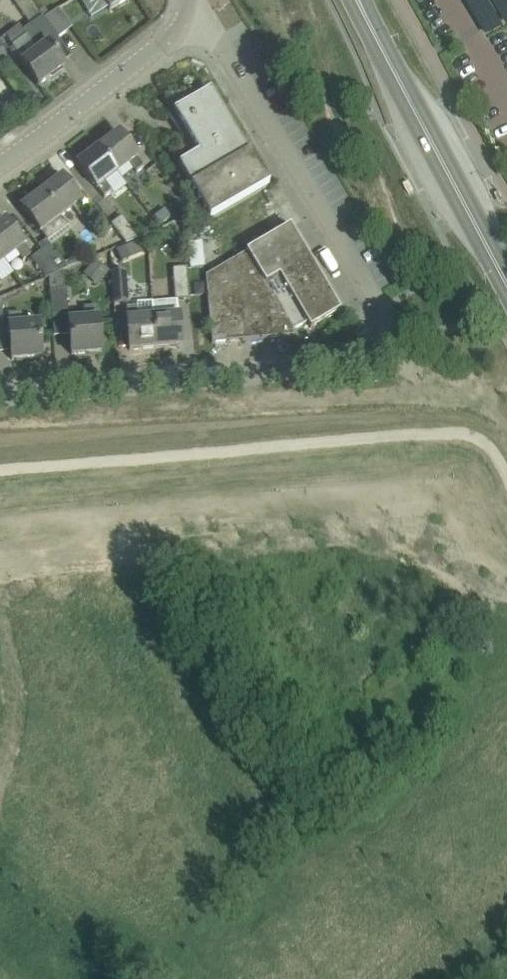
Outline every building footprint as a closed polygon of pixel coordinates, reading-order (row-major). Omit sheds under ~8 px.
[(30,0),(17,0),(15,2),(31,25),(42,17),(30,0)] [(110,10),(127,0),(105,0),(110,10)] [(39,12),(42,17),(44,19),(50,14),(46,8),(39,12)] [(59,38),(69,31),(55,11),(46,19),(59,38)] [(24,61),(22,62),(38,85),(64,66),(49,45),(58,39),(42,17),(31,25),(22,31),(19,26),(6,35),(24,61)] [(221,215),(267,188),(208,84),(163,110),(159,102),(141,116),(142,118),(144,120),(143,121),(155,142),(173,131),(221,215)] [(119,133),(99,149),(117,172),(130,162),(137,172),(145,166),(119,133)] [(78,165),(84,173),(96,188),(98,187),(106,197),(113,191),(106,181),(117,172),(99,149),(78,165)] [(63,177),(43,192),(61,215),(73,206),(81,216),(88,210),(80,200),(81,200),(63,177)] [(22,208),(28,216),(40,232),(41,231),(49,240),(69,225),(61,215),(43,192),(22,208)] [(160,224),(170,216),(165,209),(155,217),(160,224)] [(111,224),(126,244),(139,238),(122,216),(111,224)] [(4,259),(17,250),(24,259),(31,254),(24,244),(6,220),(0,225),(0,254),(4,259)] [(289,227),(280,233),(207,276),(212,343),(234,342),(231,305),(308,260),(308,259),(308,258),(307,259),(290,229),(289,227)] [(39,246),(43,251),(59,272),(68,267),(46,240),(39,246)] [(126,248),(118,252),(123,262),(130,258),(126,248)] [(32,259),(47,278),(59,272),(43,251),(32,259)] [(99,287),(110,272),(95,260),(83,275),(99,287)] [(338,312),(308,260),(231,305),(234,342),(294,337),(294,331),(308,322),(311,328),(338,312)] [(189,299),(187,266),(174,267),(176,300),(178,300),(189,299)] [(112,272),(114,305),(128,304),(126,271),(112,272)] [(70,313),(68,289),(51,291),(53,315),(70,313)] [(180,316),(178,300),(176,300),(153,302),(155,338),(156,348),(182,346),(180,316)] [(155,338),(153,302),(138,303),(139,307),(127,308),(128,320),(127,320),(130,350),(156,348),(155,338)] [(85,319),(69,321),(72,355),(102,352),(99,318),(98,318),(97,306),(84,307),(85,319)] [(11,326),(9,326),(12,360),(42,357),(39,323),(24,324),(23,313),(9,314),(11,326)]
